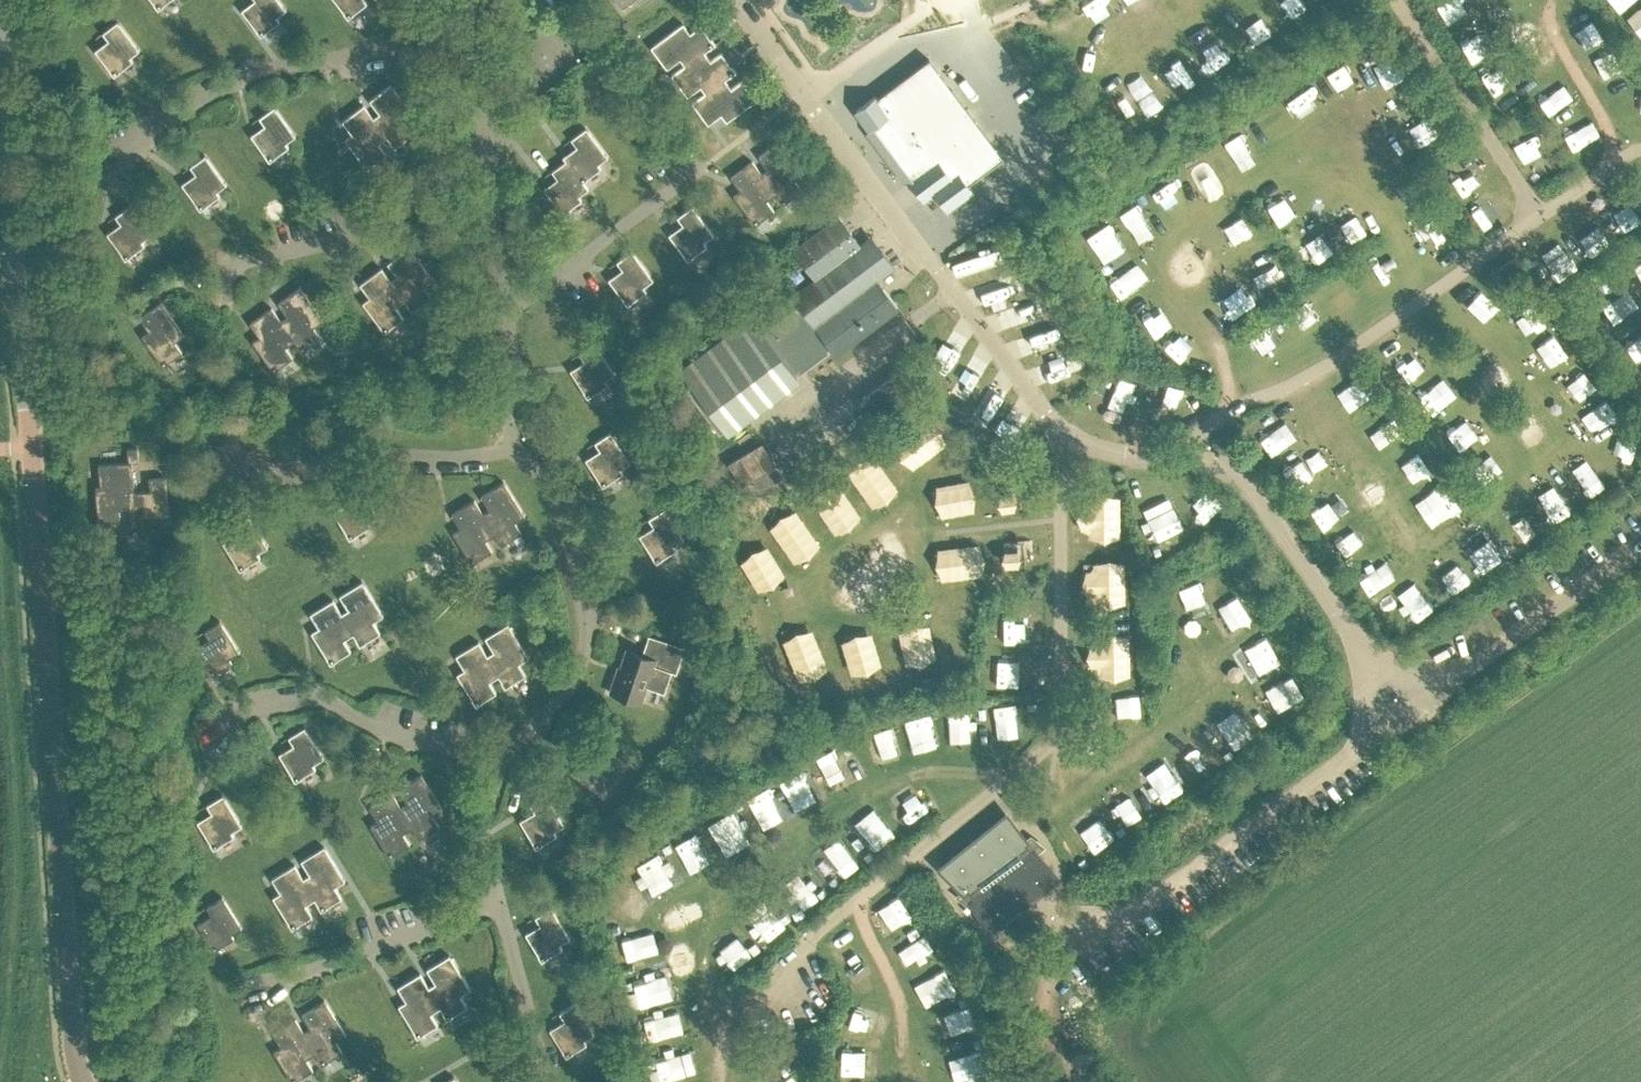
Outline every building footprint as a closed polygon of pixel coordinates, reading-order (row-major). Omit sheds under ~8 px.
[(240,8),(260,33),(278,19),(275,14),(285,7),(279,0),(250,0),(240,8)] [(347,15),(366,1),(365,0),(335,0),(347,15)] [(102,30),(107,37),(94,48),(110,67),(109,68),(113,73),(131,59),(128,55),(138,47),(116,19),(102,30)] [(679,56),(683,62),(703,50),(714,42),(710,36),(709,36),(699,23),(689,30),(682,21),(650,45),(666,66),(679,56)] [(1352,62),(1359,71),(1380,54),(1373,46),(1352,62)] [(699,84),(704,90),(723,77),(728,74),(729,74),(734,70),(720,50),(709,58),(703,50),(683,62),(670,72),(686,94),(699,84)] [(875,95),(856,109),(870,128),(872,127),(910,178),(908,180),(922,198),(933,191),(946,208),(972,189),(968,183),(1003,157),(929,58),(876,97),(875,95)] [(691,100),(707,121),(720,112),(725,119),(754,97),(740,78),(730,86),(723,77),(704,90),(691,100)] [(372,115),(386,135),(394,145),(412,131),(404,120),(414,113),(390,81),(368,98),(378,111),(372,115)] [(344,137),(366,166),(385,152),(377,141),(386,135),(372,115),(362,102),(341,119),(351,132),(344,137)] [(294,133),(273,104),(258,115),(263,123),(250,133),(268,158),(287,145),(284,140),(294,133)] [(561,154),(564,158),(582,179),(599,165),(596,161),(606,154),(584,125),(570,137),(575,144),(561,154)] [(761,171),(774,191),(782,202),(801,188),(793,177),(802,170),(779,138),(757,154),(767,167),(761,171)] [(204,153),(189,164),(194,171),(181,181),(199,207),(218,193),(215,189),(225,182),(204,153)] [(582,179),(564,158),(550,168),(556,176),(542,186),(562,211),(580,197),(577,193),(587,186),(582,179)] [(732,193),(754,222),(773,208),(765,198),(774,191),(761,171),(751,159),(730,175),(739,188),(732,193)] [(120,251),(124,257),(143,243),(141,239),(151,232),(129,202),(114,213),(120,221),(106,230),(121,250),(120,251)] [(681,222),(668,232),(687,258),(706,243),(703,239),(712,232),(691,203),(676,214),(681,222)] [(815,275),(800,286),(790,294),(796,302),(762,327),(750,312),(677,365),(689,382),(684,385),(716,429),(721,425),(724,430),(797,377),(793,371),(829,345),(832,349),(896,303),(876,275),(892,263),(869,233),(858,241),(837,213),(793,246),(815,275)] [(390,278),(403,298),(411,308),(430,294),(422,284),(431,277),(407,245),(386,261),(396,274),(390,278)] [(621,267),(607,277),(626,302),(645,288),(642,284),(652,277),(630,248),(615,259),(621,267)] [(980,252),(980,270),(997,270),(997,252),(980,252)] [(1515,255),(1495,270),(1502,280),(1522,265),(1515,255)] [(379,324),(383,329),(402,315),(394,304),(403,298),(390,278),(380,265),(359,281),(368,294),(362,300),(380,323),(379,324)] [(280,318),(293,338),(301,349),(320,335),(312,324),(322,317),(298,285),(277,300),(287,314),(280,318)] [(1008,293),(1010,310),(1024,309),(1022,292),(1008,293)] [(138,315),(148,328),(140,333),(161,363),(181,350),(173,339),(183,332),(160,299),(138,315)] [(269,364),(272,369),(292,355),(284,344),(293,338),(280,318),(270,305),(249,321),(259,334),(251,339),(269,363),(269,364)] [(594,341),(578,351),(583,358),(569,368),(586,394),(606,381),(603,377),(613,371),(594,341)] [(873,423),(914,392),(898,371),(857,402),(873,423)] [(1116,376),(1113,409),(1134,411),(1137,378),(1116,376)] [(1374,379),(1343,394),(1354,415),(1384,399),(1374,379)] [(834,407),(856,392),(849,383),(827,398),(834,407)] [(629,460),(609,429),(594,440),(599,447),(584,457),(601,483),(621,470),(619,466),(629,460)] [(789,454),(795,466),(830,449),(824,437),(789,454)] [(783,476),(761,441),(727,462),(741,486),(753,479),(760,490),(783,476)] [(126,446),(128,462),(98,464),(99,484),(101,483),(102,490),(95,490),(97,518),(96,518),(97,525),(103,524),(103,523),(118,522),(118,525),(136,523),(135,515),(167,512),(164,474),(148,475),(149,488),(133,489),(131,459),(137,459),(136,445),(126,446)] [(1405,481),(1433,463),(1420,445),(1393,464),(1405,481)] [(467,555),(471,561),(491,548),(484,537),(494,531),(497,537),(496,537),(500,543),(520,530),(513,519),(523,513),(502,479),(480,493),(489,507),(482,511),(473,497),(451,511),(459,525),(452,529),(468,555),(467,555)] [(366,519),(376,513),(358,482),(342,492),(347,500),(332,509),(349,536),(369,523),(366,519)] [(1450,483),(1420,502),(1432,521),(1462,503),(1450,483)] [(651,554),(655,560),(675,546),(673,542),(683,536),(663,506),(648,516),(652,523),(638,532),(652,554),(651,554)] [(222,540),(236,561),(235,562),(238,567),(259,554),(256,550),(267,544),(247,513),(231,523),(236,531),(222,540)] [(762,573),(781,568),(775,547),(757,552),(762,573)] [(1199,607),(1221,597),(1212,575),(1189,585),(1199,607)] [(310,629),(330,660),(350,648),(343,637),(352,631),(359,643),(379,630),(372,619),(382,612),(361,579),(339,593),(347,606),(341,611),(332,597),(309,611),(318,625),(310,629)] [(1428,593),(1402,606),(1412,627),(1438,614),(1428,593)] [(1243,635),(1262,623),(1251,606),(1233,618),(1243,635)] [(193,645),(211,672),(231,659),(228,655),(238,649),(219,618),(203,628),(208,636),(193,645)] [(1041,620),(1008,620),(1008,643),(1041,643),(1041,620)] [(456,671),(475,702),(495,690),(488,679),(497,673),(504,685),(510,681),(510,680),(524,672),(518,661),(528,655),(507,621),(484,635),(493,648),(486,653),(478,639),(455,652),(463,667),(456,671)] [(608,689),(640,700),(646,683),(663,689),(670,668),(675,670),(683,645),(648,632),(641,652),(625,646),(619,664),(617,663),(608,689)] [(1261,681),(1288,662),(1275,644),(1248,662),(1261,681)] [(996,667),(997,689),(1034,688),(1033,665),(996,667)] [(1294,671),(1273,682),(1282,702),(1304,691),(1294,671)] [(1267,703),(1278,700),(1273,681),(1262,685),(1267,703)] [(1022,736),(1020,702),(998,704),(1000,737),(1022,736)] [(962,708),(967,740),(989,736),(984,705),(962,708)] [(1224,722),(1240,749),(1260,737),(1243,710),(1224,722)] [(312,761),(322,755),(303,725),(288,735),(292,742),(278,751),(294,778),(315,766),(312,761)] [(880,764),(900,759),(892,729),(872,735),(880,764)] [(1197,775),(1217,768),(1205,738),(1186,746),(1197,775)] [(836,754),(853,782),(868,772),(851,744),(836,754)] [(572,771),(604,795),(628,763),(607,747),(598,759),(587,751),(572,771)] [(1180,794),(1170,774),(1165,777),(1159,764),(1141,773),(1157,805),(1180,794)] [(798,773),(812,800),(828,792),(814,765),(798,773)] [(369,823),(388,854),(409,841),(402,830),(411,825),(418,836),(438,823),(431,812),(441,806),(420,772),(398,786),(407,800),(400,804),(391,790),(368,804),(377,818),(369,823)] [(1135,782),(1113,792),(1128,823),(1149,813),(1135,782)] [(762,793),(775,828),(794,821),(782,786),(762,793)] [(519,817),(535,845),(541,842),(540,841),(555,832),(553,828),(563,822),(545,791),(529,801),(534,809),(519,817)] [(197,818),(209,839),(209,840),(212,846),(233,833),(230,829),(241,823),(222,792),(206,802),(211,810),(197,818)] [(740,809),(722,817),(735,847),(753,839),(740,809)] [(934,868),(958,892),(954,896),(968,907),(970,905),(990,935),(1059,878),(1038,852),(1045,846),(1030,834),(1026,838),(1005,811),(934,868)] [(1079,826),(1093,852),(1117,839),(1103,813),(1079,826)] [(867,854),(889,849),(883,825),(860,831),(867,854)] [(698,870),(719,861),(704,827),(683,836),(698,870)] [(302,876),(313,896),(320,907),(340,895),(334,883),(344,877),(323,844),(300,857),(309,871),(302,876)] [(642,864),(659,893),(681,880),(664,851),(642,864)] [(287,920),(291,926),(297,922),(296,921),(311,913),(304,902),(313,896),(302,876),(294,862),(271,875),(280,889),(272,894),(288,920),(287,920)] [(794,880),(812,905),(830,892),(812,868),(794,880)] [(621,912),(642,919),(651,894),(629,887),(621,912)] [(211,912),(196,921),(213,948),(233,935),(230,931),(240,924),(222,894),(206,904),(211,912)] [(534,914),(539,922),(524,930),(541,958),(561,946),(558,941),(568,935),(550,904),(534,914)] [(769,943),(788,929),(774,911),(756,925),(769,943)] [(742,961),(762,950),(751,931),(731,942),(742,961)] [(918,959),(938,952),(932,934),(912,940),(918,959)] [(428,984),(439,1005),(446,1016),(452,1013),(451,1012),(466,1003),(459,992),(469,986),(448,952),(426,966),(435,980),(428,984)] [(630,976),(637,997),(659,991),(652,969),(630,976)] [(397,1003),(416,1034),(437,1021),(430,1010),(439,1005),(428,984),(419,970),(397,984),(405,998),(397,1003)] [(303,1030),(314,1050),(321,1061),(341,1049),(334,1038),(345,1032),(324,998),(301,1012),(310,1025),(303,1030)] [(548,1026),(565,1053),(585,1041),(583,1037),(593,1030),(574,1000),(558,1009),(563,1017),(548,1026)] [(853,1025),(883,1037),(890,1019),(860,1007),(853,1025)] [(943,1016),(948,1039),(979,1032),(973,1009),(943,1016)] [(272,1048),(291,1079),(312,1067),(305,1056),(314,1050),(303,1030),(294,1016),(272,1030),(280,1044),(272,1048)] [(981,1049),(961,1057),(971,1080),(990,1072),(981,1049)] [(868,1079),(868,1056),(843,1055),(842,1078),(868,1079)] [(453,1074),(440,1081),(458,1081),(453,1074)]
